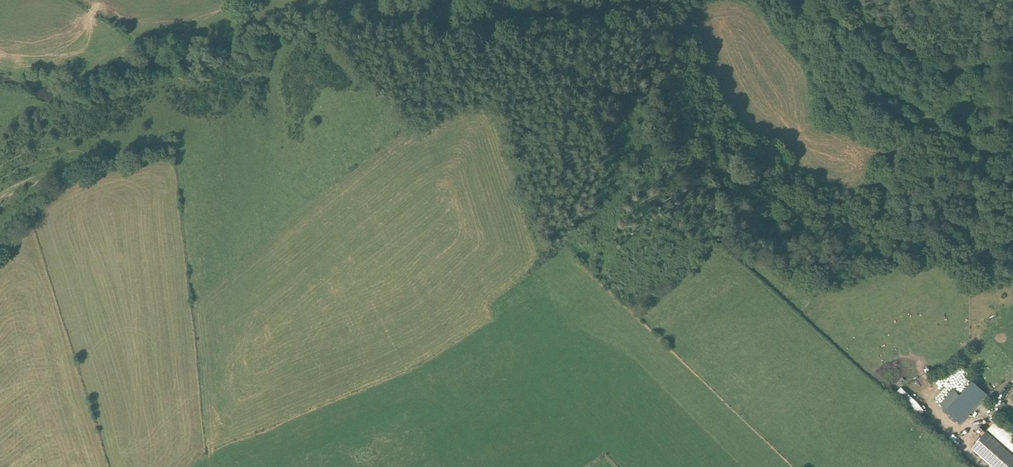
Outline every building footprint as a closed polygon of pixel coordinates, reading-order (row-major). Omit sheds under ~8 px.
[(985,394),(971,382),(945,410),(960,423),(985,394)] [(898,391),(918,414),(924,409),(904,386),(898,391)] [(985,430),(1012,456),(1012,435),(995,419),(985,430)] [(985,430),(969,448),(990,466),(1012,466),(1012,456),(985,430)]
